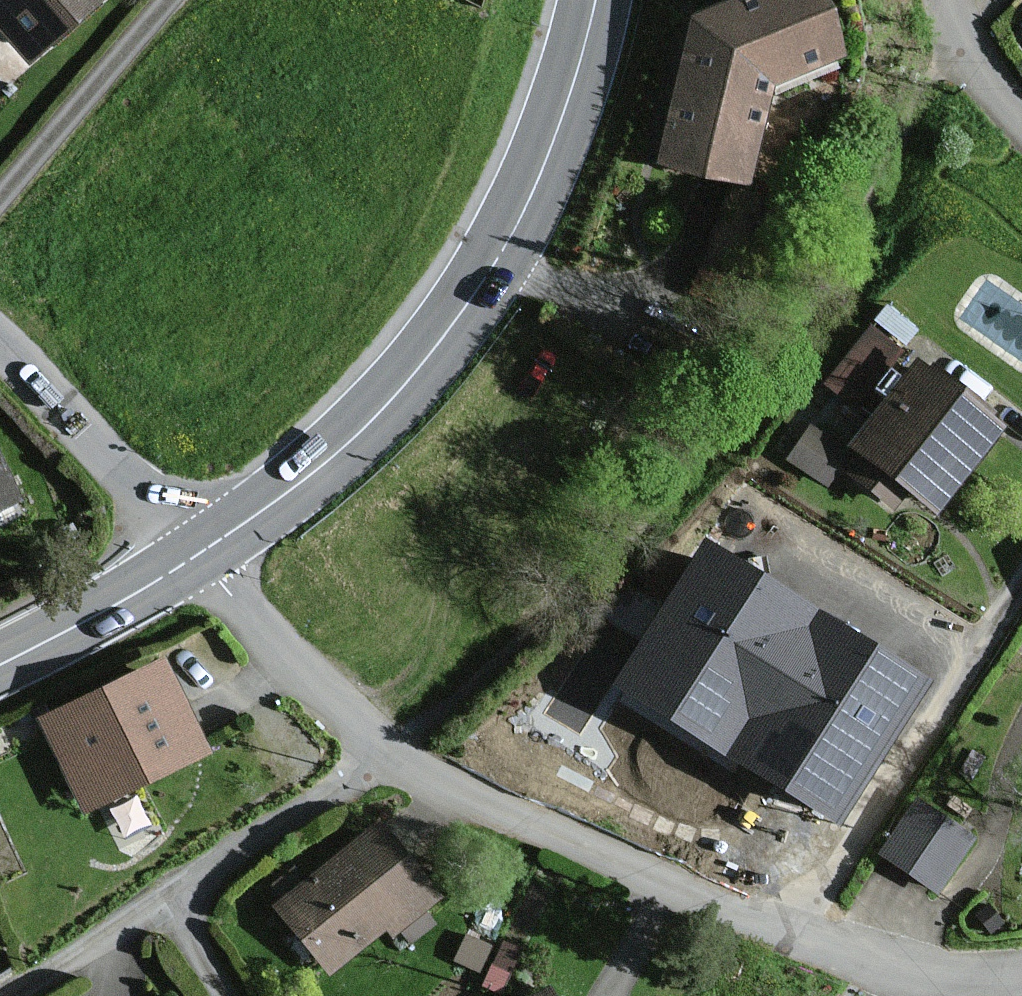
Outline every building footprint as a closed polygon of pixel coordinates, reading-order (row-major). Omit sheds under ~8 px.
[(27,53),(85,0),(0,0),(0,24),(27,53)] [(755,105),(765,102),(829,77),(799,0),(755,0),(680,29),(644,177),(733,198),(755,105)] [(830,484),(841,469),(849,476),(894,510),(911,489),(938,510),(999,429),(917,367),(872,426),(840,402),(796,459),(830,484)] [(9,498),(0,477),(0,502),(9,498)] [(625,685),(740,753),(824,613),(709,545),(625,685)] [(838,817),(927,681),(824,613),(740,753),(838,817)] [(160,665),(47,721),(89,807),(203,751),(160,665)] [(969,838),(919,806),(888,853),(938,885),(969,838)] [(429,898),(377,828),(280,900),(332,970),(429,898)]
